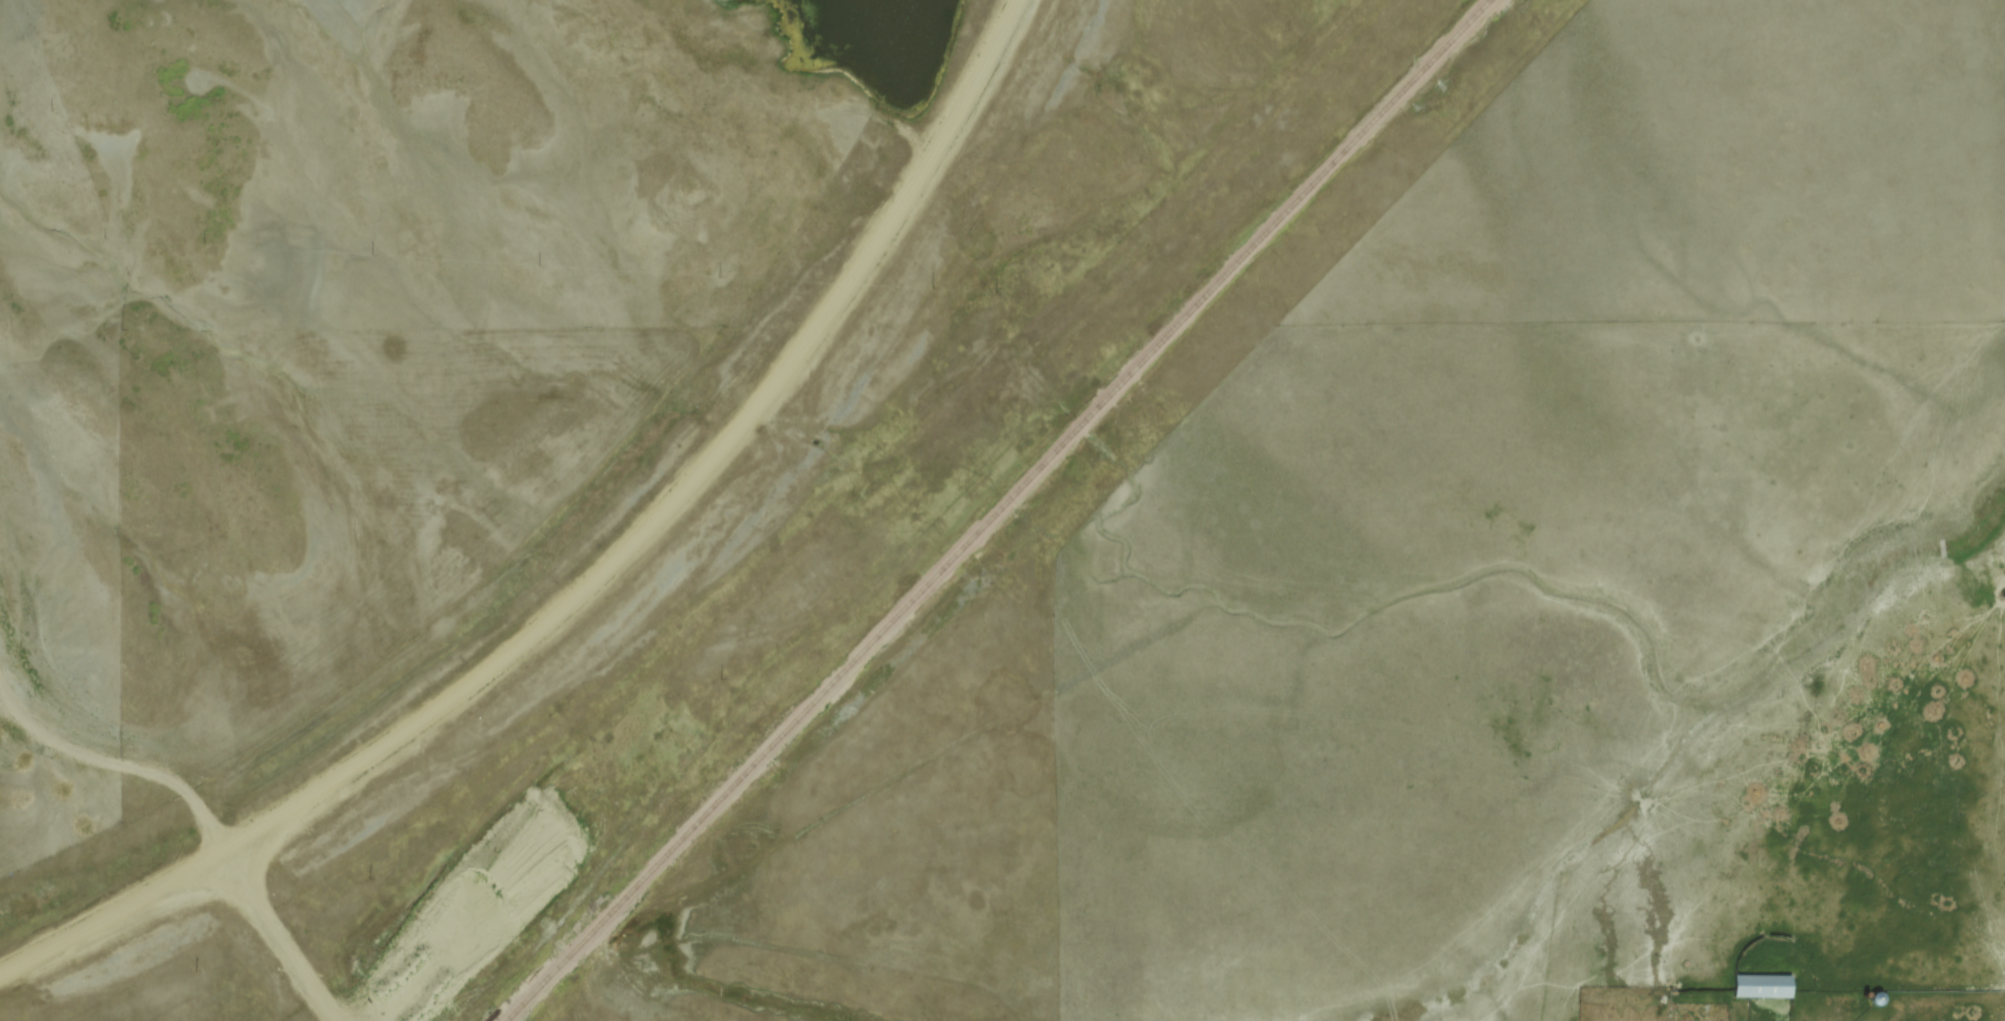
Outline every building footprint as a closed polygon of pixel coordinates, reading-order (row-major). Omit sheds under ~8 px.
[(1731,997),(1789,997),(1789,974),(1731,974),(1731,997)]
